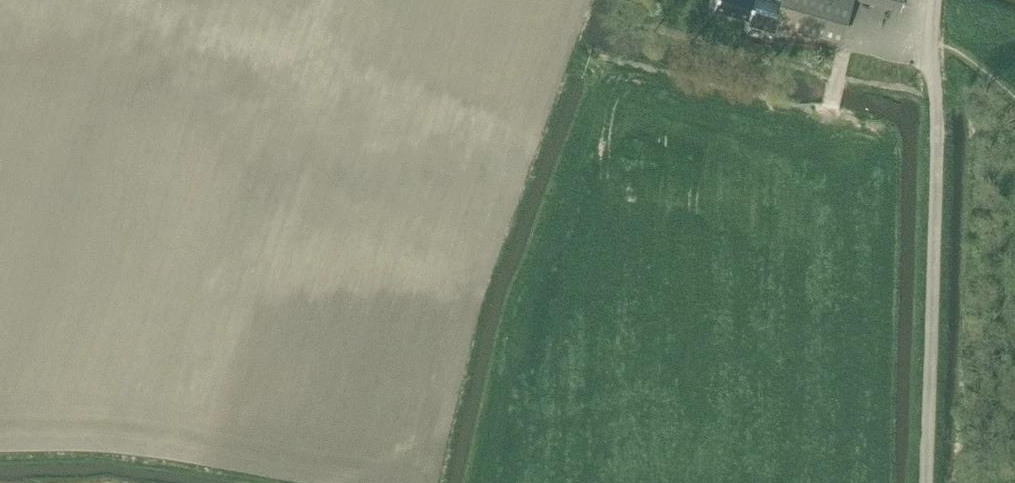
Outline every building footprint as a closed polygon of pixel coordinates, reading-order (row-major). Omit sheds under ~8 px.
[(776,19),(824,33),(841,38),(852,0),(715,0),(714,5),(751,16),(754,2),(778,9),(776,19)] [(900,10),(903,0),(865,0),(900,10)]
